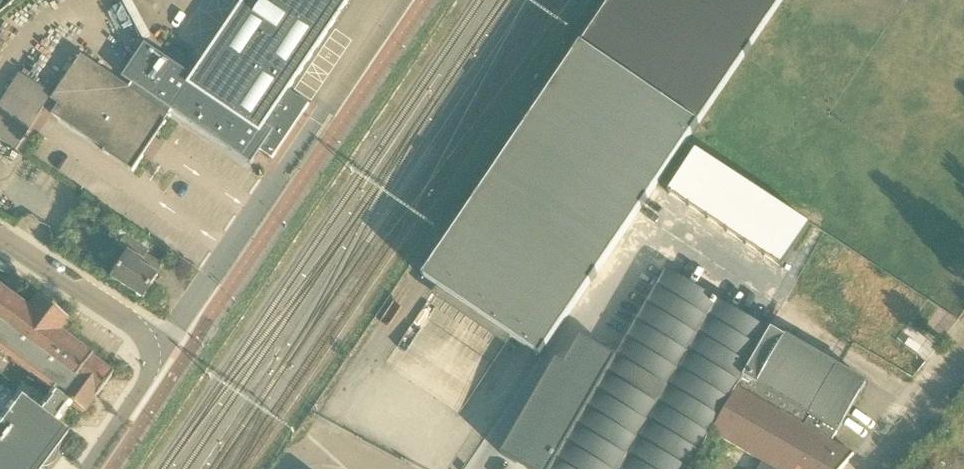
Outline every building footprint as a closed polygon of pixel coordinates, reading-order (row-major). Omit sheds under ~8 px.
[(2,13),(17,0),(0,0),(0,12),(2,13)] [(310,104),(289,90),(350,0),(246,0),(194,76),(145,44),(123,77),(133,84),(130,88),(82,55),(52,100),(59,105),(52,115),(105,150),(104,152),(133,172),(167,122),(165,121),(169,116),(170,117),(172,116),(170,115),(173,111),(252,165),(255,160),(253,159),(259,149),(273,159),(310,104)] [(581,44),(423,278),(541,358),(699,124),(783,0),(611,0),(581,44)] [(694,154),(666,197),(781,273),(810,230),(694,154)] [(150,252),(126,236),(119,247),(130,253),(113,279),(144,299),(159,275),(157,274),(142,265),(150,252)] [(854,455),(832,442),(838,432),(839,432),(844,422),(845,423),(862,393),(861,393),(867,384),(772,329),(771,331),(667,271),(616,357),(589,341),(590,340),(581,335),(565,363),(556,358),(500,455),(509,460),(509,459),(526,468),(690,468),(713,430),(714,430),(738,388),(854,455)] [(71,405),(82,414),(111,376),(89,359),(90,358),(57,333),(66,321),(37,299),(28,312),(0,291),(0,353),(30,375),(50,391),(71,405)] [(730,443),(728,447),(713,439),(708,448),(744,468),(843,468),(854,455),(738,388),(714,430),(712,433),(730,443)] [(41,467),(0,436),(0,468),(39,468),(41,467)]
